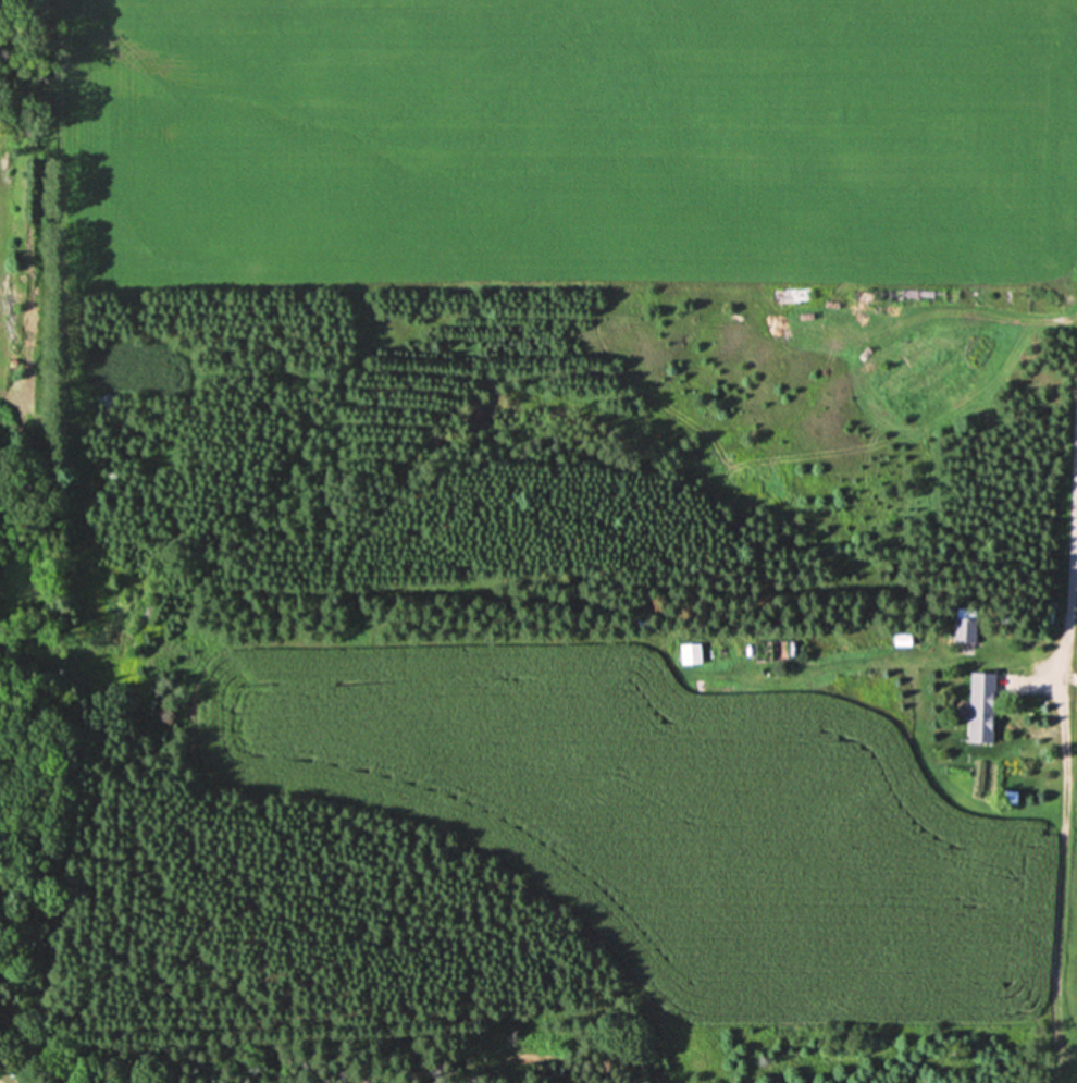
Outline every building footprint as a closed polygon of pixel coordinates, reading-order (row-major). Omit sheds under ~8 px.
[(952,642),(972,642),(972,617),(952,617),(952,642)] [(908,635),(891,635),(891,645),(907,646),(908,635)] [(678,643),(678,664),(699,664),(699,643),(678,643)] [(990,743),(991,673),(967,672),(966,743),(990,743)]
